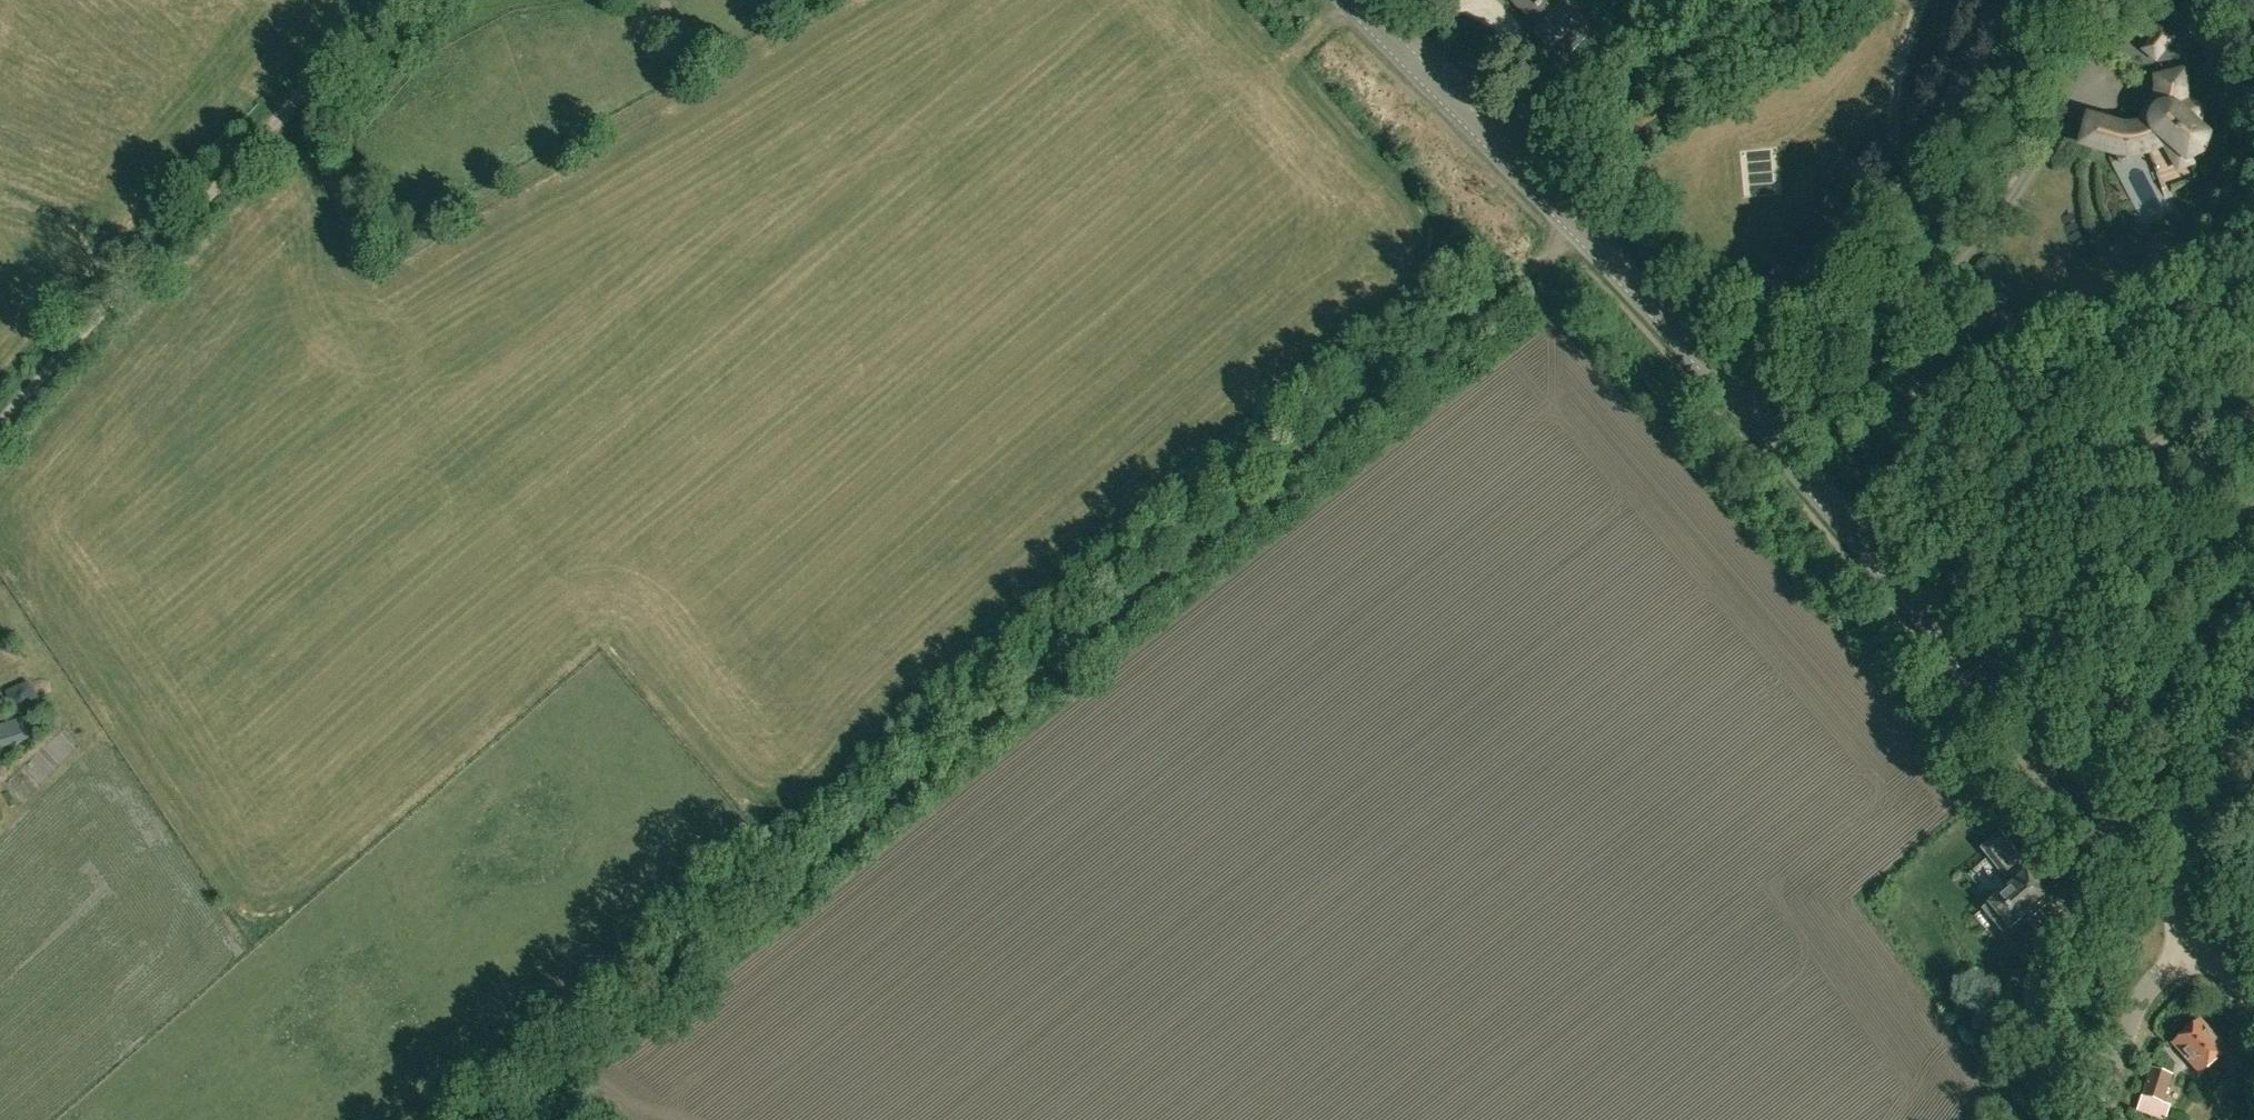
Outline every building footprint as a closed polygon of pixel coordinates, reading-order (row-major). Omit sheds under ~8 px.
[(1540,29),(1535,34),(1559,57),(1586,30),(1562,6),(1560,8),(1552,0),(1510,0),(1540,29)] [(2151,57),(2153,60),(2169,40),(2158,31),(2142,51),(2146,53),(2148,55),(2151,57)] [(2150,105),(2147,108),(2154,114),(2149,119),(2144,122),(2142,123),(2137,125),(2133,126),(2130,127),(2125,128),(2123,128),(2120,128),(2116,127),(2113,126),(2087,119),(2079,147),(2105,155),(2110,156),(2114,156),(2114,157),(2113,159),(2114,161),(2115,163),(2116,164),(2117,165),(2119,165),(2120,165),(2121,164),(2123,163),(2123,162),(2124,160),(2124,159),(2124,158),(2129,158),(2132,157),(2138,156),(2143,154),(2147,153),(2153,150),(2160,146),(2163,144),(2184,162),(2192,159),(2194,159),(2197,151),(2204,147),(2203,145),(2206,137),(2194,127),(2199,108),(2180,104),(2182,101),(2183,99),(2184,95),(2184,86),(2183,77),(2182,73),(2154,79),(2155,84),(2155,86),(2155,90),(2154,95),(2153,99),(2152,102),(2150,105)] [(0,725),(0,751),(34,740),(26,717),(0,725)] [(2009,874),(2015,881),(2000,893),(1997,892),(1989,899),(1990,902),(1981,909),(2003,935),(2047,897),(2026,871),(2026,872),(2020,865),(2024,862),(2000,833),(1981,849),(2005,878),(2009,874)] [(2201,1021),(2173,1044),(2199,1076),(2227,1052),(2201,1021)] [(2173,1075),(2150,1067),(2140,1096),(2142,1097),(2137,1112),(2161,1119),(2167,1119),(2172,1106),(2163,1103),(2173,1075)]
